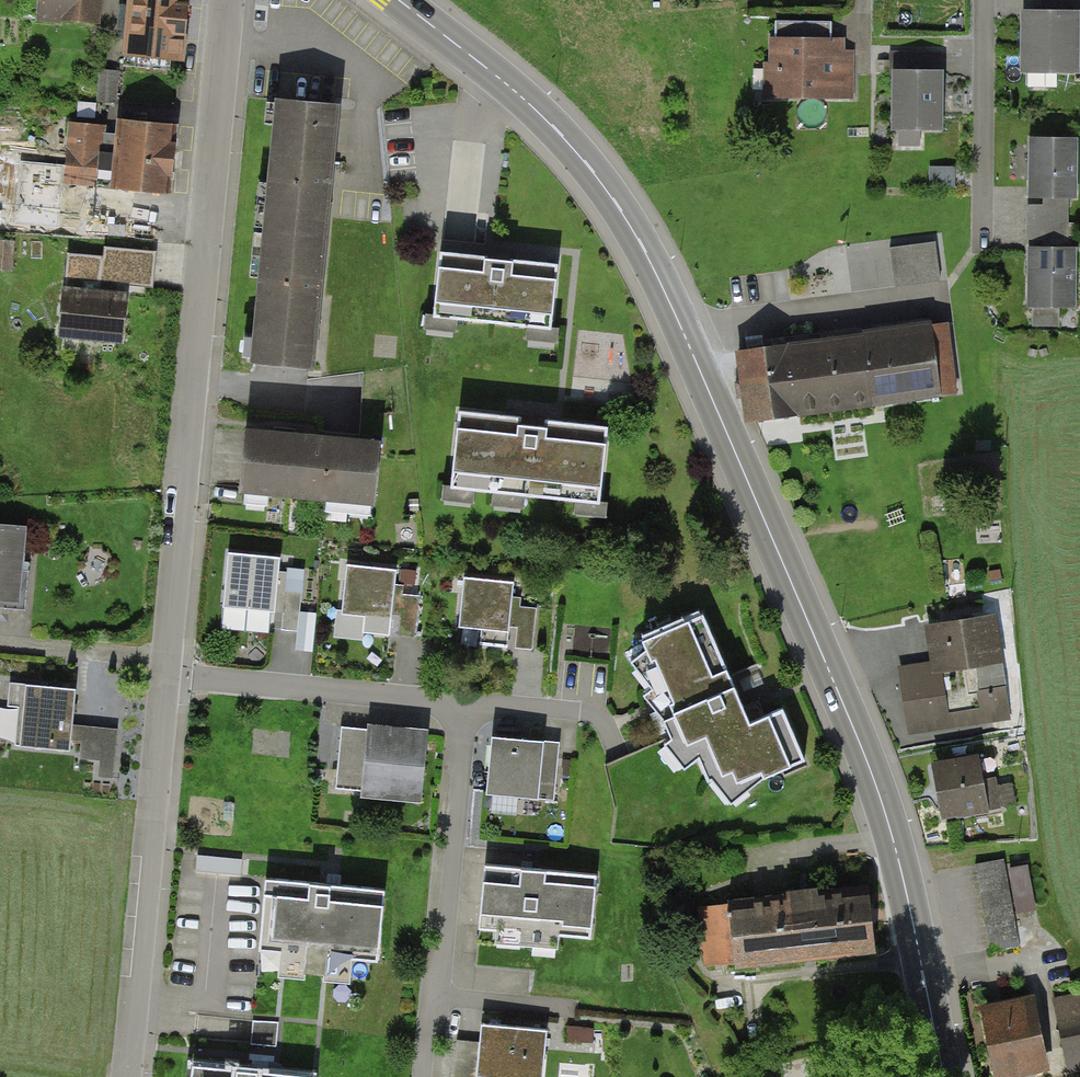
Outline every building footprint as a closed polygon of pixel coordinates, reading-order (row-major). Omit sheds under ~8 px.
[(38,23),(98,28),(101,0),(40,0),(38,23)] [(129,54),(187,58),(191,0),(133,0),(129,54)] [(1026,11),(1026,71),(1079,71),(1079,12),(1026,11)] [(851,99),(851,53),(841,52),(841,40),(768,40),(768,98),(851,99)] [(101,95),(120,97),(122,66),(103,65),(101,95)] [(947,73),(898,72),(897,125),(946,125),(947,73)] [(337,106),(276,100),(253,356),(313,361),(337,106)] [(175,127),(122,124),(118,191),(172,194),(175,127)] [(99,127),(69,125),(67,184),(97,185),(99,127)] [(1077,140),(1032,140),(1033,196),(1078,196),(1077,140)] [(63,186),(30,184),(29,221),(62,222),(63,186)] [(940,282),(935,244),(892,249),(896,287),(940,282)] [(104,258),(68,254),(65,278),(153,286),(157,251),(105,246),(104,258)] [(1078,248),(1032,249),(1033,307),(1079,306),(1078,248)] [(559,264),(440,251),(433,316),(552,329),(559,264)] [(127,296),(67,292),(64,342),(124,346),(127,296)] [(960,395),(951,323),(740,350),(749,423),(960,395)] [(522,416),(460,410),(452,486),(603,501),(611,424),(546,418),(545,426),(521,424),(522,416)] [(385,445),(245,432),(240,490),(380,503),(385,445)] [(0,527),(0,599),(21,601),(26,529),(0,527)] [(281,559),(229,555),(225,609),(277,613),(281,559)] [(399,571),(347,567),(343,621),(399,625),(398,639),(416,640),(419,598),(397,596),(399,571)] [(514,584),(467,580),(463,630),(518,635),(517,649),(536,651),(539,612),(512,610),(514,584)] [(703,616),(638,642),(642,653),(626,664),(648,691),(639,698),(660,722),(667,741),(661,746),(680,772),(693,761),(703,785),(708,783),(729,807),(760,779),(798,763),(781,710),(746,727),(703,616)] [(1010,720),(997,619),(928,627),(933,666),(903,669),(911,732),(1010,720)] [(81,691),(12,683),(9,708),(19,709),(15,746),(74,752),(76,741),(81,741),(79,759),(100,761),(99,777),(113,778),(118,731),(77,727),(81,691)] [(431,737),(340,730),(335,787),(426,795),(431,737)] [(558,744),(494,740),(490,812),(532,814),(532,802),(555,803),(558,744)] [(984,757),(938,763),(945,816),(991,810),(984,757)] [(1003,859),(974,864),(987,950),(1017,945),(1003,859)] [(598,874),(485,863),(479,924),(494,925),(493,939),(560,945),(562,932),(592,935),(598,874)] [(388,891),(268,880),(262,945),(285,947),(283,973),(354,979),(356,953),(382,956),(388,891)] [(879,951),(872,888),(700,906),(706,968),(879,951)] [(1055,993),(1066,1051),(1079,1048),(1079,988),(1055,993)] [(984,1007),(996,1076),(1017,1076),(1050,1071),(1037,997),(984,1007)] [(456,1040),(453,1071),(512,1076),(542,1076),(547,1030),(486,1024),(484,1043),(456,1040)] [(195,1062),(194,1076),(318,1076),(318,1074),(195,1062)]
